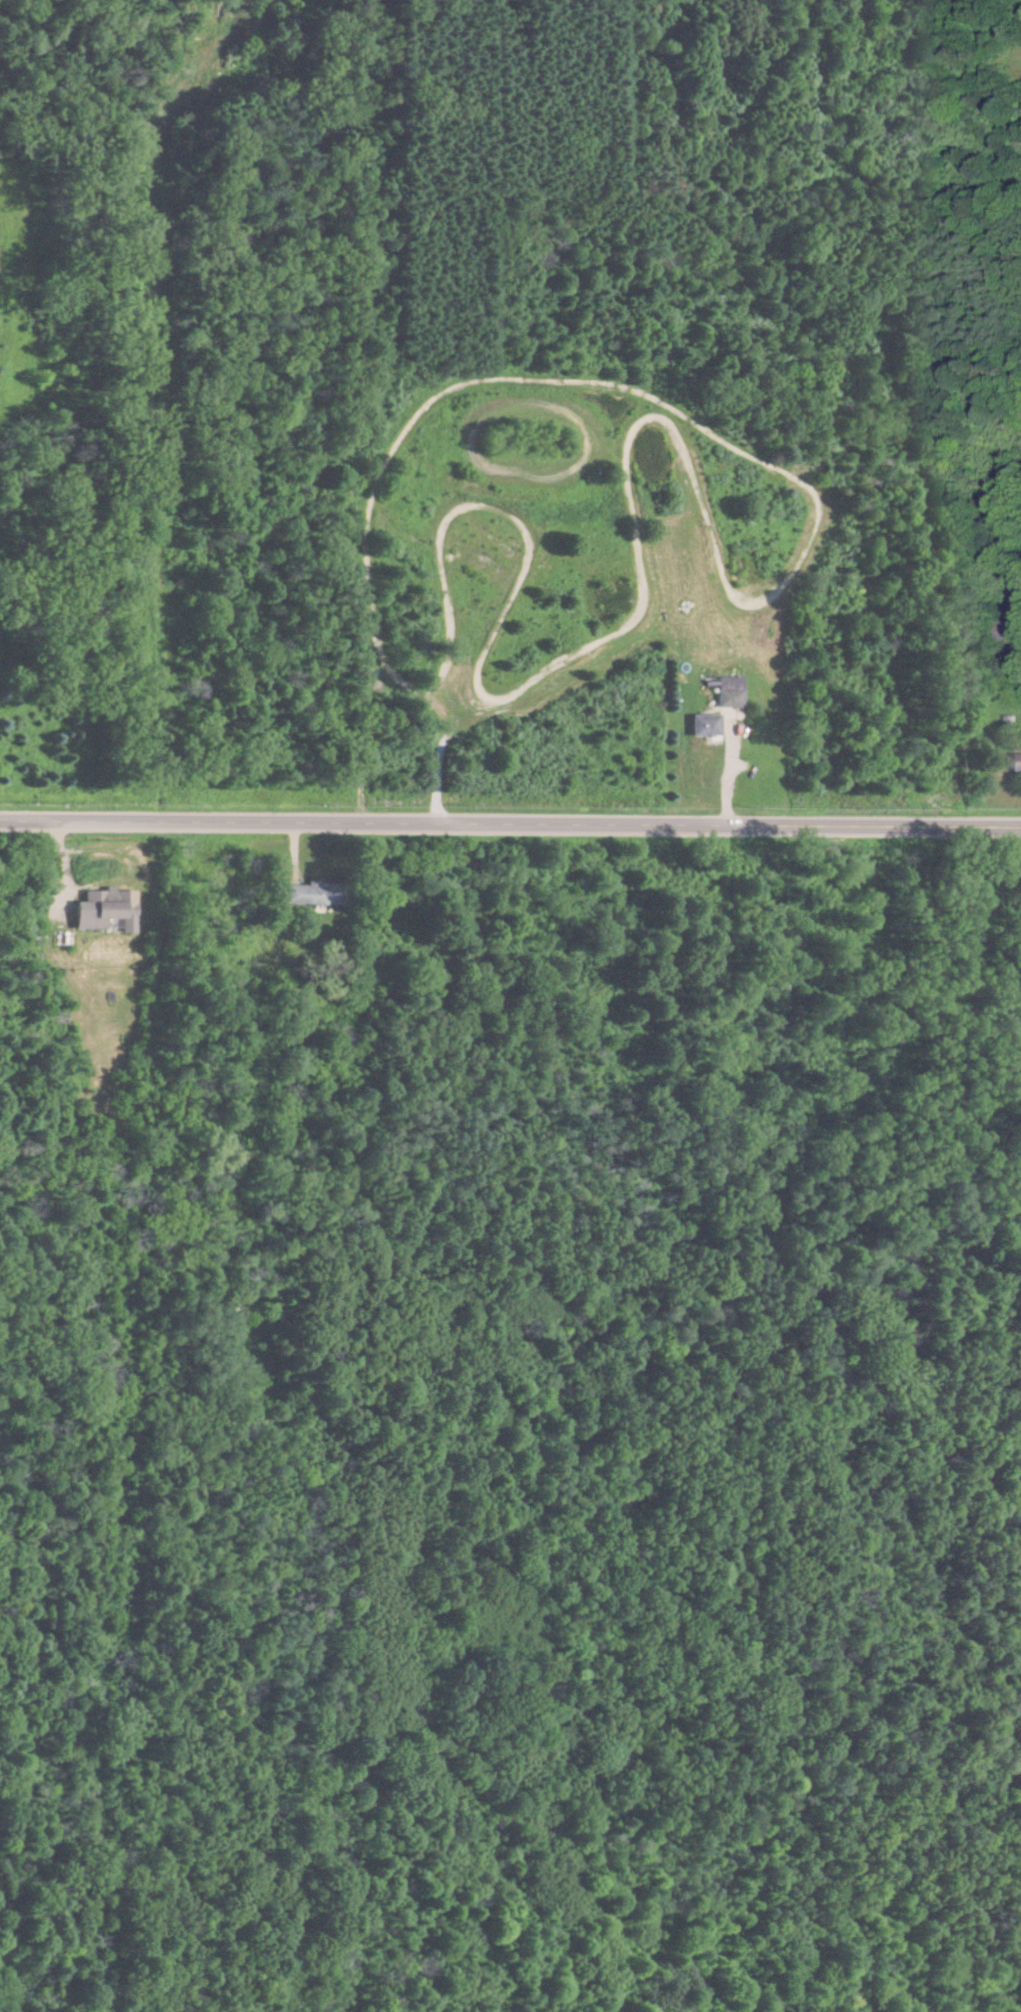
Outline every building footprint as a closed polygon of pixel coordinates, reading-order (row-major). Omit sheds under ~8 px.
[(718,708),(743,708),(742,677),(717,678),(718,708)] [(691,737),(719,736),(718,715),(690,715),(691,737)] [(1010,754),(1010,773),(1020,773),(1020,754),(1010,754)] [(284,904),(338,906),(339,886),(284,884),(284,904)] [(73,930),(103,930),(102,920),(120,920),(120,933),(134,933),(133,892),(111,892),(111,891),(82,891),(82,903),(73,903),(73,930)]
